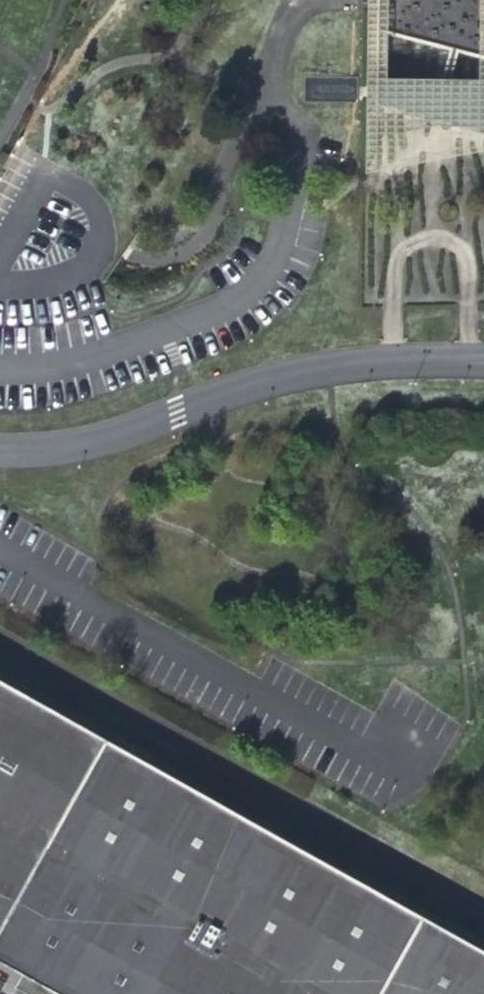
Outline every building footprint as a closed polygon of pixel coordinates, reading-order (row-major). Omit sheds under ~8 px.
[(379,5),(378,98),(483,125),(483,72),(454,72),(460,44),(483,51),(483,0),(379,0),(379,5)] [(57,993),(483,993),(483,955),(0,685),(0,960),(57,993)]
